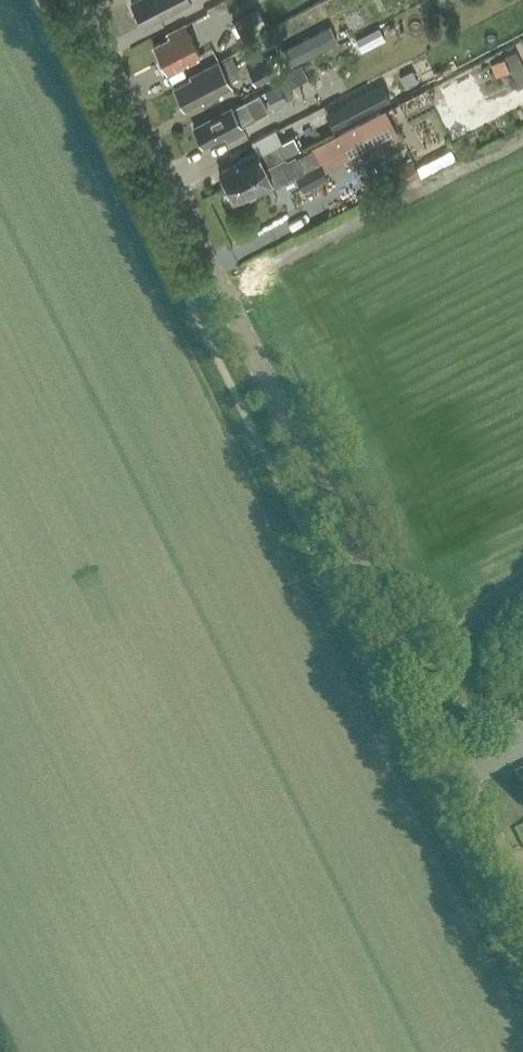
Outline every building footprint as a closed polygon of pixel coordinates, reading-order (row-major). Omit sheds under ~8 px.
[(191,2),(191,0),(136,0),(131,2),(144,27),(191,2)] [(242,38),(266,25),(258,11),(234,24),(242,38)] [(196,57),(200,55),(185,26),(167,35),(169,39),(153,47),(167,73),(187,62),(188,64),(197,59),(196,57)] [(338,42),(329,26),(283,50),(292,66),(338,42)] [(522,87),(522,68),(515,51),(490,63),(497,77),(510,71),(518,89),(522,87)] [(255,86),(281,72),(272,55),(246,69),(255,86)] [(215,97),(232,88),(219,62),(189,77),(190,80),(174,88),(185,110),(201,101),(204,107),(217,100),(215,97)] [(287,102),(280,85),(266,92),(274,108),(287,102)] [(349,122),(390,101),(382,85),(341,106),(349,122)] [(242,126),(255,119),(246,102),(232,109),(194,129),(203,147),(224,136),(227,142),(245,132),(242,126)] [(327,177),(322,168),(369,142),(371,146),(397,132),(386,111),(296,159),(295,156),(286,161),(285,158),(228,188),(235,203),(255,193),(256,195),(273,186),(273,187),(295,176),(303,191),(327,177)] [(278,145),(258,156),(256,152),(238,161),(239,163),(219,173),(228,188),(285,158),(300,150),(293,137),(282,143),(278,145)] [(413,162),(393,172),(401,187),(420,177),(413,162)]
